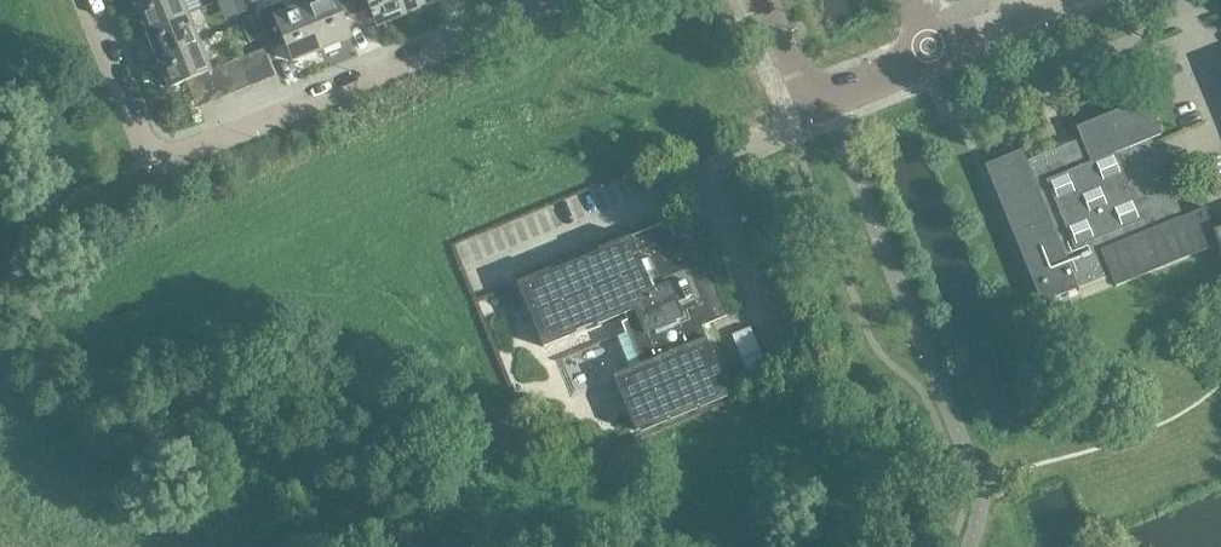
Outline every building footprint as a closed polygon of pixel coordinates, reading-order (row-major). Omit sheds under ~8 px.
[(133,2),(145,31),(185,14),(180,0),(139,0),(133,2)] [(248,11),(244,0),(232,0),(238,15),(248,11)] [(303,5),(322,50),(351,38),(340,12),(353,6),(350,0),(315,0),(303,5)] [(353,6),(366,1),(377,27),(406,16),(399,0),(350,0),(353,6)] [(406,16),(435,3),(434,0),(399,0),(406,16)] [(282,3),(256,13),(268,42),(281,36),(291,62),(322,50),(303,5),(286,12),(282,3)] [(185,14),(145,31),(156,59),(197,42),(185,14)] [(260,39),(252,20),(242,25),(250,44),(260,39)] [(197,42),(156,59),(168,88),(186,81),(199,75),(209,72),(208,71),(197,42)] [(263,48),(249,54),(261,82),(274,77),(263,48)] [(249,54),(236,60),(247,88),(261,82),(249,54)] [(247,88),(236,60),(223,65),(234,93),(247,88)] [(234,93),(223,65),(210,70),(222,98),(234,93)] [(209,72),(199,75),(210,103),(222,98),(210,70),(208,71),(209,72)] [(210,103),(199,75),(186,81),(197,108),(210,103)] [(1149,140),(1160,135),(1144,98),(1074,128),(1079,139),(1060,147),(1025,162),(1020,151),(983,167),(1041,305),(1108,277),(1113,289),(1219,244),(1203,207),(1181,216),(1149,140)] [(727,394),(713,361),(700,328),(725,318),(690,231),(635,254),(629,238),(516,285),(542,349),(622,316),(642,365),(611,378),(634,432),(727,394)] [(770,375),(750,327),(732,335),(752,382),(770,375)]
